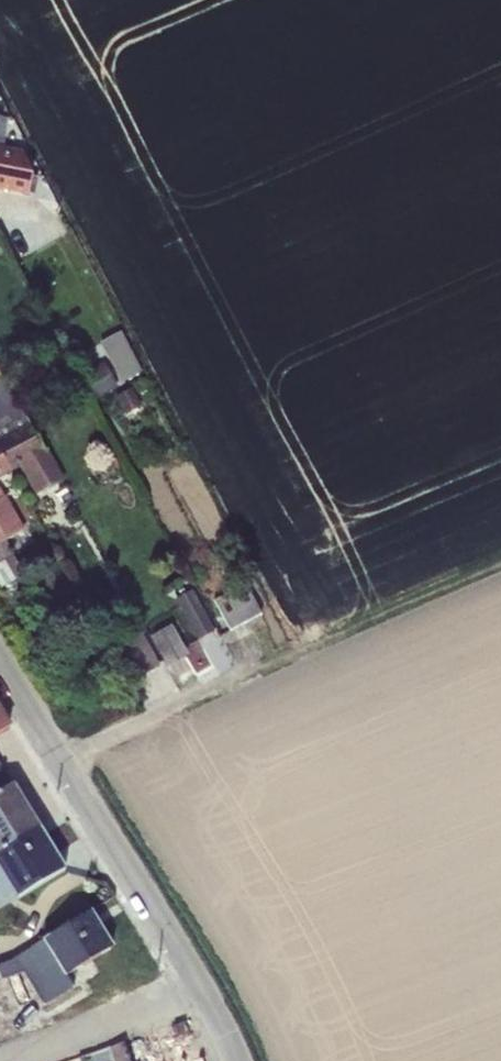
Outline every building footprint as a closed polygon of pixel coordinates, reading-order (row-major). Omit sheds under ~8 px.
[(28,197),(22,152),(1,148),(2,140),(4,140),(8,119),(0,118),(0,191),(28,197)] [(120,334),(99,344),(120,385),(140,375),(120,334)] [(103,363),(83,374),(97,399),(117,388),(103,363)] [(25,418),(4,379),(0,382),(0,431),(25,418)] [(131,389),(115,398),(124,416),(141,408),(131,389)] [(0,431),(0,456),(10,473),(19,468),(35,496),(61,482),(25,418),(0,431)] [(10,473),(0,456),(0,478),(10,473)] [(5,541),(21,533),(2,498),(0,499),(0,544),(5,541)] [(0,544),(0,589),(25,577),(5,541),(0,544)] [(245,584),(213,600),(229,631),(261,615),(245,584)] [(192,591),(174,600),(197,642),(214,632),(192,591)] [(170,626),(149,638),(167,667),(188,656),(170,626)] [(141,635),(110,652),(128,685),(159,667),(141,635)] [(8,727),(0,713),(0,732),(8,727)] [(40,828),(11,781),(0,788),(0,852),(40,828)] [(0,852),(0,896),(3,901),(12,896),(16,902),(65,869),(40,828),(0,852)] [(89,912),(14,959),(22,973),(42,1006),(72,988),(65,976),(111,948),(89,912)] [(14,959),(0,965),(0,976),(2,981),(22,973),(14,959)] [(123,1044),(129,1060),(146,1060),(139,1038),(123,1044)] [(123,1044),(122,1043),(106,1048),(110,1060),(129,1060),(123,1044)]
